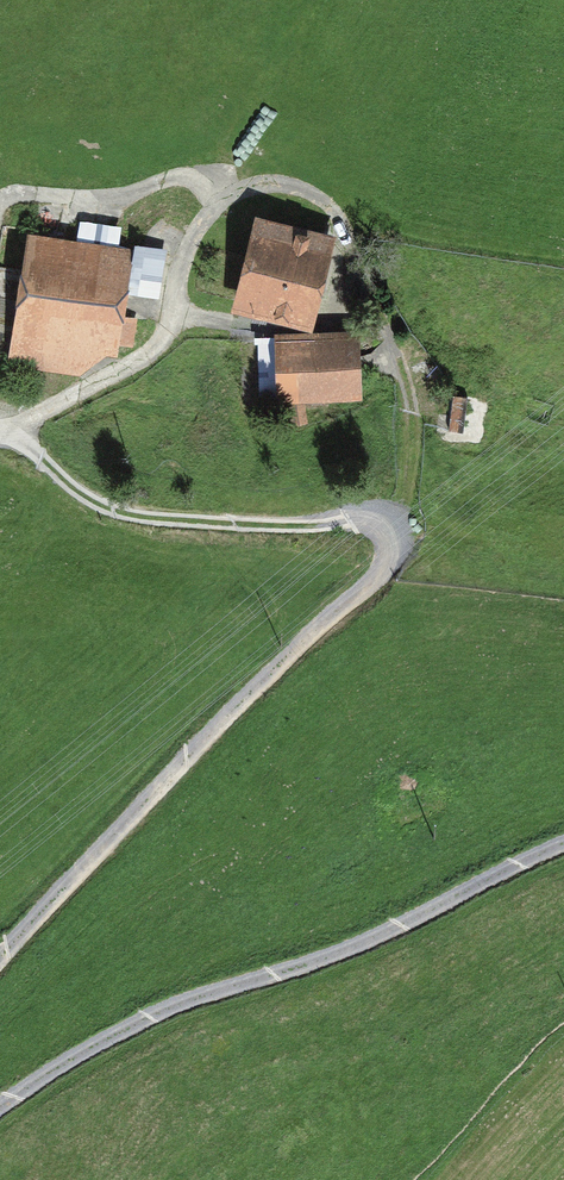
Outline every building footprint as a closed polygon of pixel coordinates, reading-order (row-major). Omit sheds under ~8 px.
[(331,233),(257,214),(234,299),(308,318),(331,233)] [(136,244),(29,227),(7,362),(82,374),(108,351),(118,353),(136,244)] [(361,327),(275,330),(278,398),(363,395),(361,327)]
